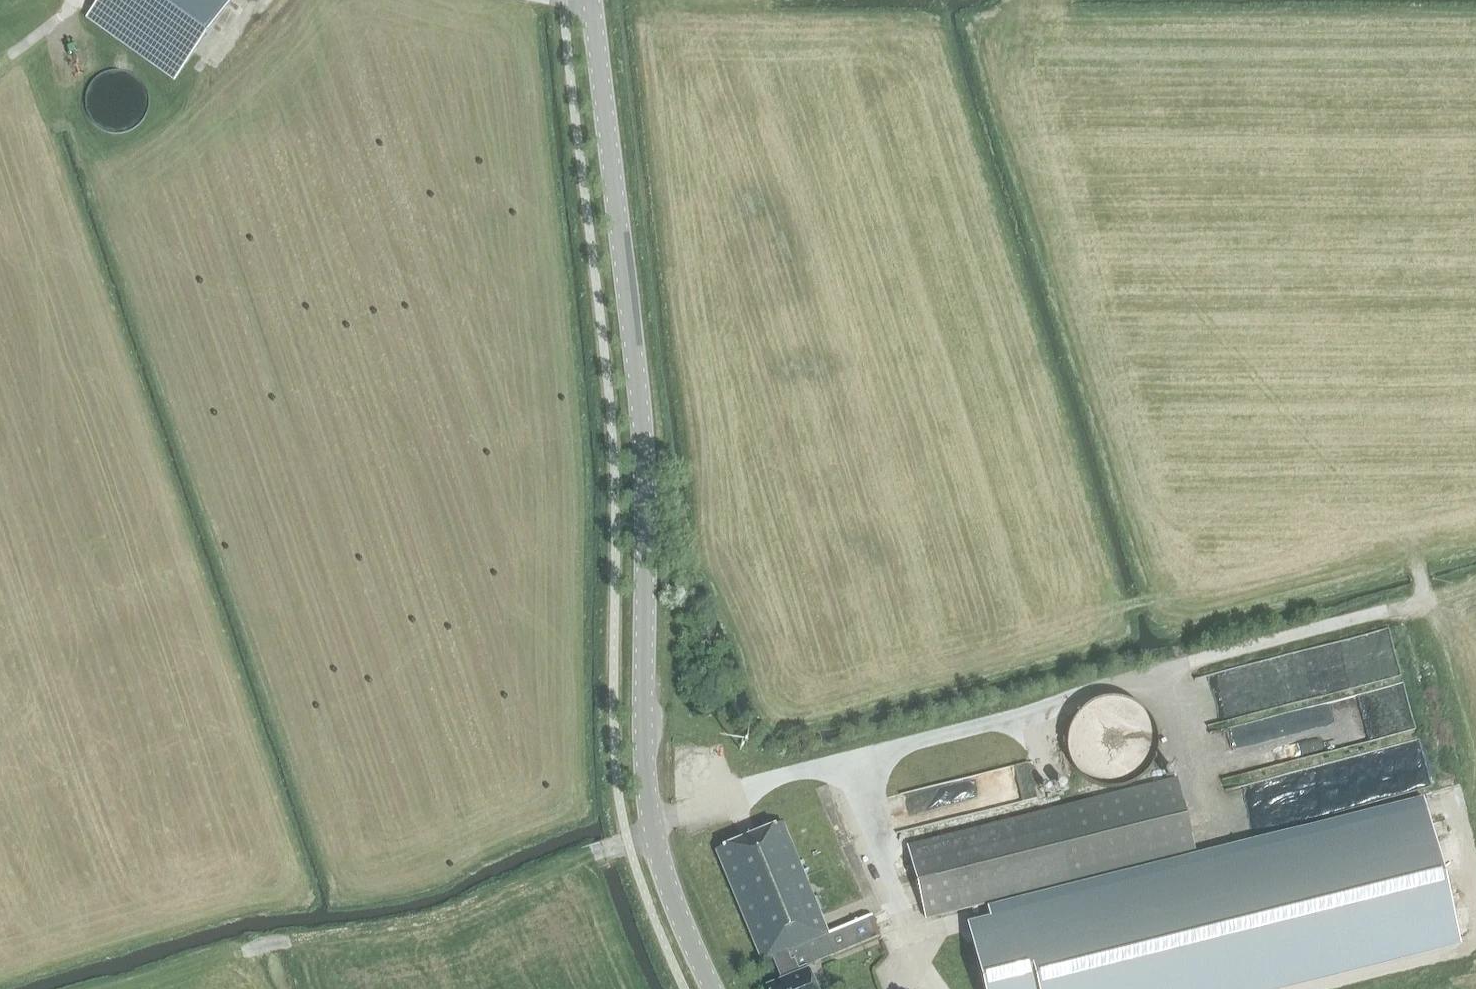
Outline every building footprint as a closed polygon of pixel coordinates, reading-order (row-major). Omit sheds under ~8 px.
[(85,17),(173,80),(230,0),(98,0),(85,17)] [(87,128),(140,130),(143,73),(89,71),(87,128)] [(1394,630),(1345,635),(1351,687),(1399,682),(1394,630)] [(1158,759),(1132,693),(1092,708),(1101,729),(1085,736),(1089,747),(1077,752),(1090,786),(1158,759)] [(1176,777),(906,845),(925,920),(1195,852),(1176,777)] [(966,922),(983,988),(1285,988),(1459,946),(1424,808),(966,922)] [(771,958),(828,934),(828,933),(782,821),(714,849),(761,963),(771,958)] [(771,958),(780,980),(766,986),(767,988),(815,988),(806,967),(880,936),(871,914),(828,933),(828,934),(771,958)]
